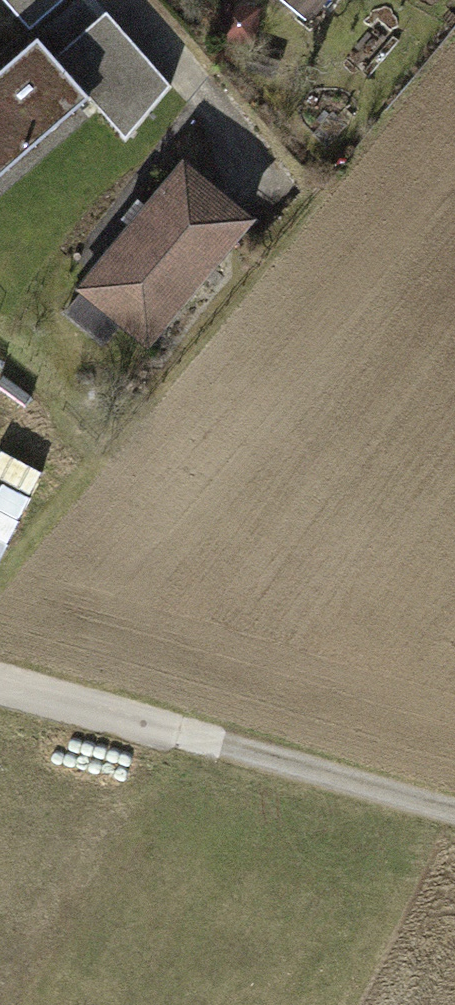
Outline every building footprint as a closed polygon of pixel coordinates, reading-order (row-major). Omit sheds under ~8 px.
[(29,31),(65,0),(2,0),(29,31)] [(308,22),(326,0),(281,0),(308,22)] [(38,39),(0,72),(0,176),(90,98),(125,140),(165,94),(112,34),(67,73),(38,39)] [(184,169),(86,289),(148,340),(247,220),(184,169)] [(44,476),(0,455),(0,561),(2,562),(44,476)]
